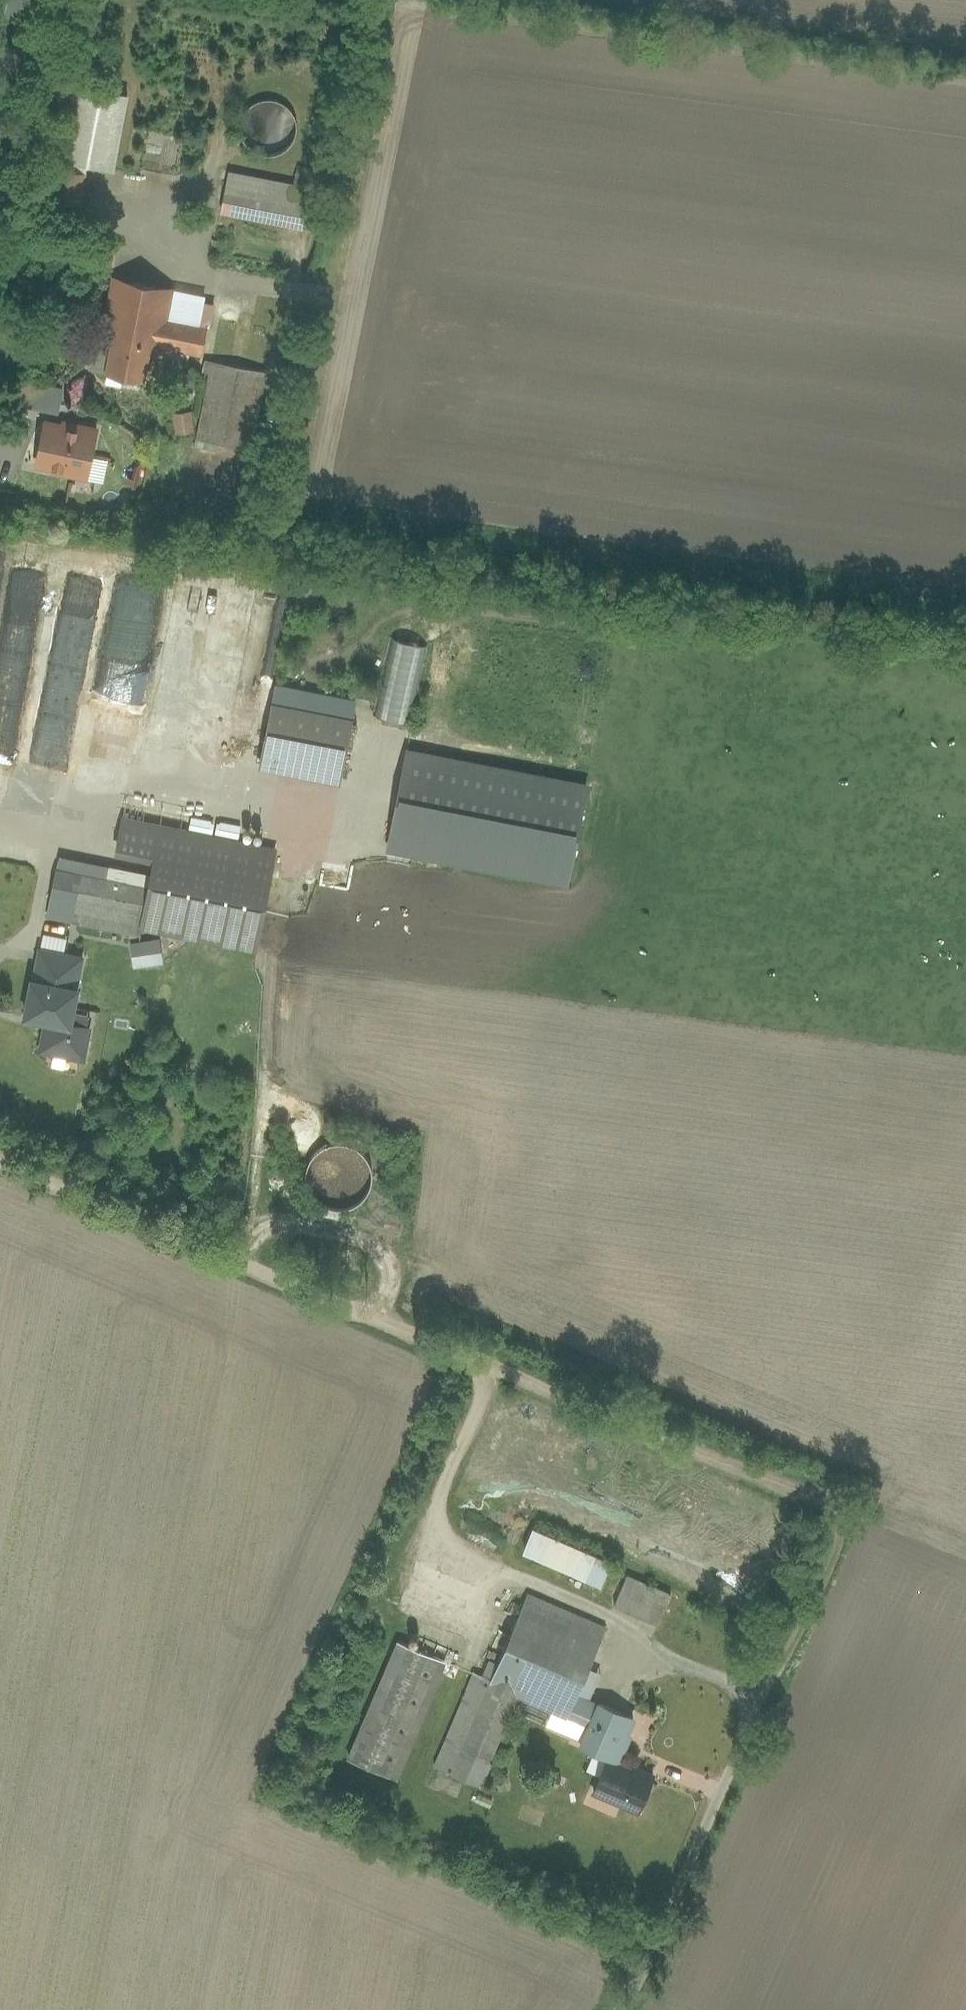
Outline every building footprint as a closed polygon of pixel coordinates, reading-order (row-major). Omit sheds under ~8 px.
[(80,93),(69,173),(118,180),(129,100),(80,93)] [(291,153),(296,145),(297,136),(296,127),(292,118),(284,111),(275,107),(265,107),(255,110),(247,115),(242,124),(239,134),(240,144),(244,152),(251,158),(259,163),(268,164),(277,163),(285,159),(291,153)] [(227,178),(220,222),(313,236),(320,192),(227,178)] [(114,283),(97,378),(154,389),(160,360),(207,368),(192,454),(259,467),(282,342),(208,328),(213,301),(114,283)] [(20,381),(19,405),(61,406),(62,382),(20,381)] [(175,431),(195,429),(194,406),(173,408),(175,431)] [(44,427),(35,479),(90,489),(99,437),(44,427)] [(394,645),(379,723),(412,729),(426,651),(394,645)] [(440,656),(430,708),(451,712),(462,660),(440,656)] [(276,715),(264,778),(342,793),(354,730),(276,715)] [(409,754),(390,860),(570,892),(589,786),(409,754)] [(203,818),(205,798),(160,793),(158,813),(203,818)] [(57,861),(45,929),(257,968),(279,853),(129,825),(120,873),(57,861)] [(41,1038),(35,1066),(83,1075),(90,1037),(72,1033),(85,963),(38,954),(23,1035),(41,1038)] [(364,1205),(369,1196),(370,1185),(367,1175),(361,1166),(353,1160),(343,1157),(334,1157),(324,1160),(317,1166),(311,1174),(308,1183),(308,1193),(312,1202),(318,1210),(326,1215),(336,1218),(347,1217),(356,1213),(364,1205)] [(532,1524),(521,1550),(602,1583),(612,1556),(532,1524)] [(627,1571),(614,1603),(651,1618),(664,1587),(627,1571)] [(473,1683),(433,1777),(482,1798),(518,1714),(566,1735),(607,1638),(527,1604),(490,1690),(473,1683)] [(400,1654),(349,1768),(401,1791),(452,1677),(400,1654)] [(596,1704),(577,1753),(605,1765),(592,1798),(636,1815),(650,1779),(619,1767),(638,1720),(596,1704)]
